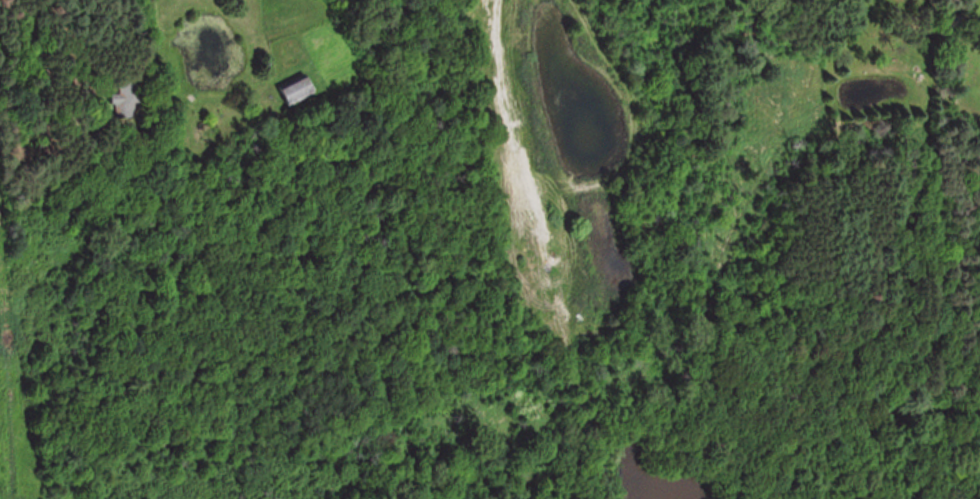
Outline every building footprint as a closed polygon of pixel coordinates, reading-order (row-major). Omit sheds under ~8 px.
[(276,84),(283,104),(317,92),(310,72),(276,84)] [(109,103),(138,103),(138,87),(118,87),(118,94),(109,94),(109,103)]
